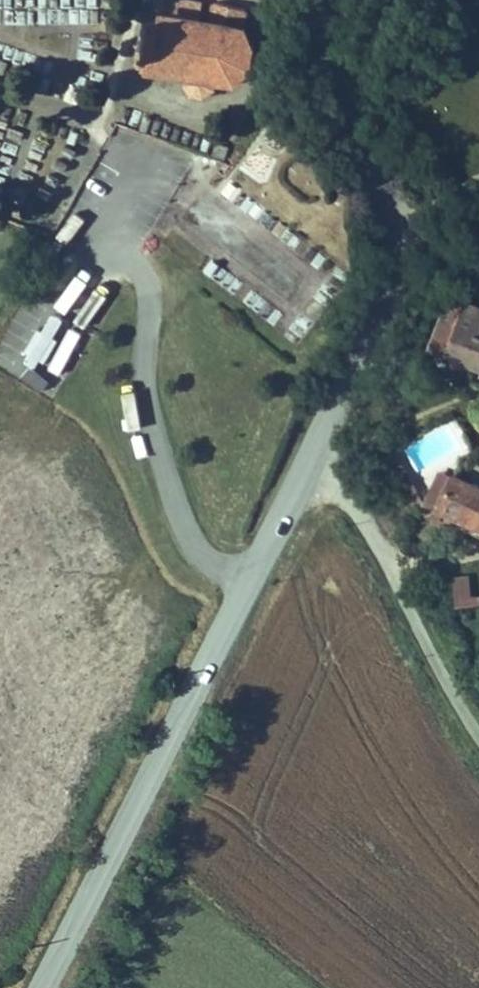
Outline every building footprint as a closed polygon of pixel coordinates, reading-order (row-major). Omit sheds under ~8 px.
[(4,26),(97,23),(96,0),(0,0),(0,8),(3,8),(4,26)] [(256,49),(256,45),(250,46),(243,33),(247,28),(244,25),(247,8),(215,1),(210,25),(200,23),(200,17),(198,17),(194,12),(193,12),(189,9),(187,9),(183,10),(182,10),(179,11),(176,14),(173,13),(173,17),(157,15),(157,11),(156,10),(157,0),(155,0),(153,10),(151,11),(151,15),(147,15),(143,37),(138,37),(137,42),(142,43),(139,65),(142,66),(141,71),(146,72),(147,66),(164,69),(164,75),(168,76),(169,70),(187,73),(187,78),(188,78),(188,82),(183,83),(184,86),(188,86),(191,91),(189,95),(192,97),(194,93),(201,94),(202,98),(206,98),(205,94),(210,90),(215,92),(217,88),(213,86),(214,82),(215,83),(216,77),(233,80),(233,86),(237,85),(236,79),(246,67),(251,71),(253,67),(248,64),(250,50),(256,49)] [(203,4),(180,0),(157,0),(156,10),(157,11),(157,15),(173,17),(173,13),(176,14),(179,11),(182,10),(183,10),(187,9),(189,9),(193,12),(194,12),(198,17),(200,17),(203,4)] [(451,297),(431,348),(478,367),(478,308),(451,297)] [(436,507),(451,475),(440,470),(424,505),(435,510),(436,507)] [(451,475),(436,507),(454,515),(478,527),(478,488),(451,475)] [(470,605),(468,575),(453,576),(456,606),(470,605)]
